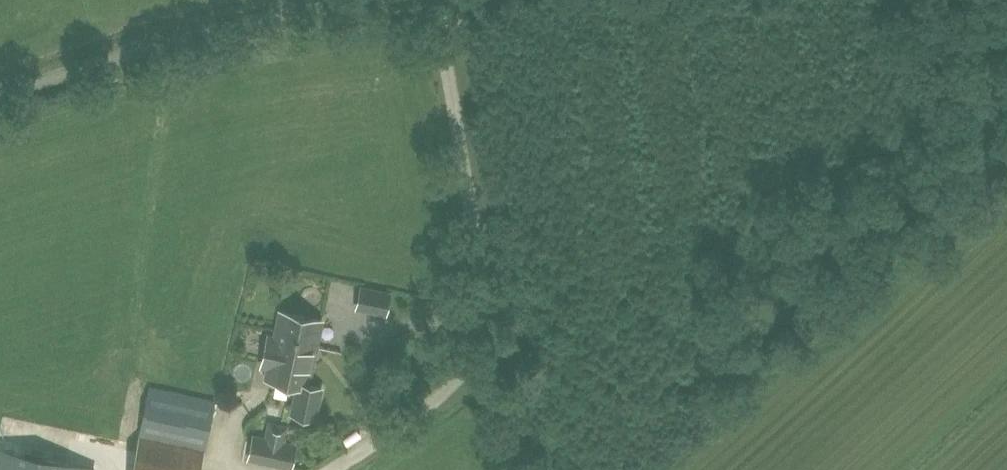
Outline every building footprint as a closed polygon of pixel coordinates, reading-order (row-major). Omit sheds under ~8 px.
[(355,309),(387,316),(392,291),(360,284),(355,309)] [(297,384),(291,412),(314,417),(321,388),(307,385),(321,321),(280,312),(275,337),(268,336),(262,365),(268,367),(266,377),(297,384)] [(214,401),(150,387),(132,469),(200,469),(214,401)] [(295,445),(284,443),(288,425),(268,420),(264,438),(253,436),(249,459),(290,467),(295,445)]
